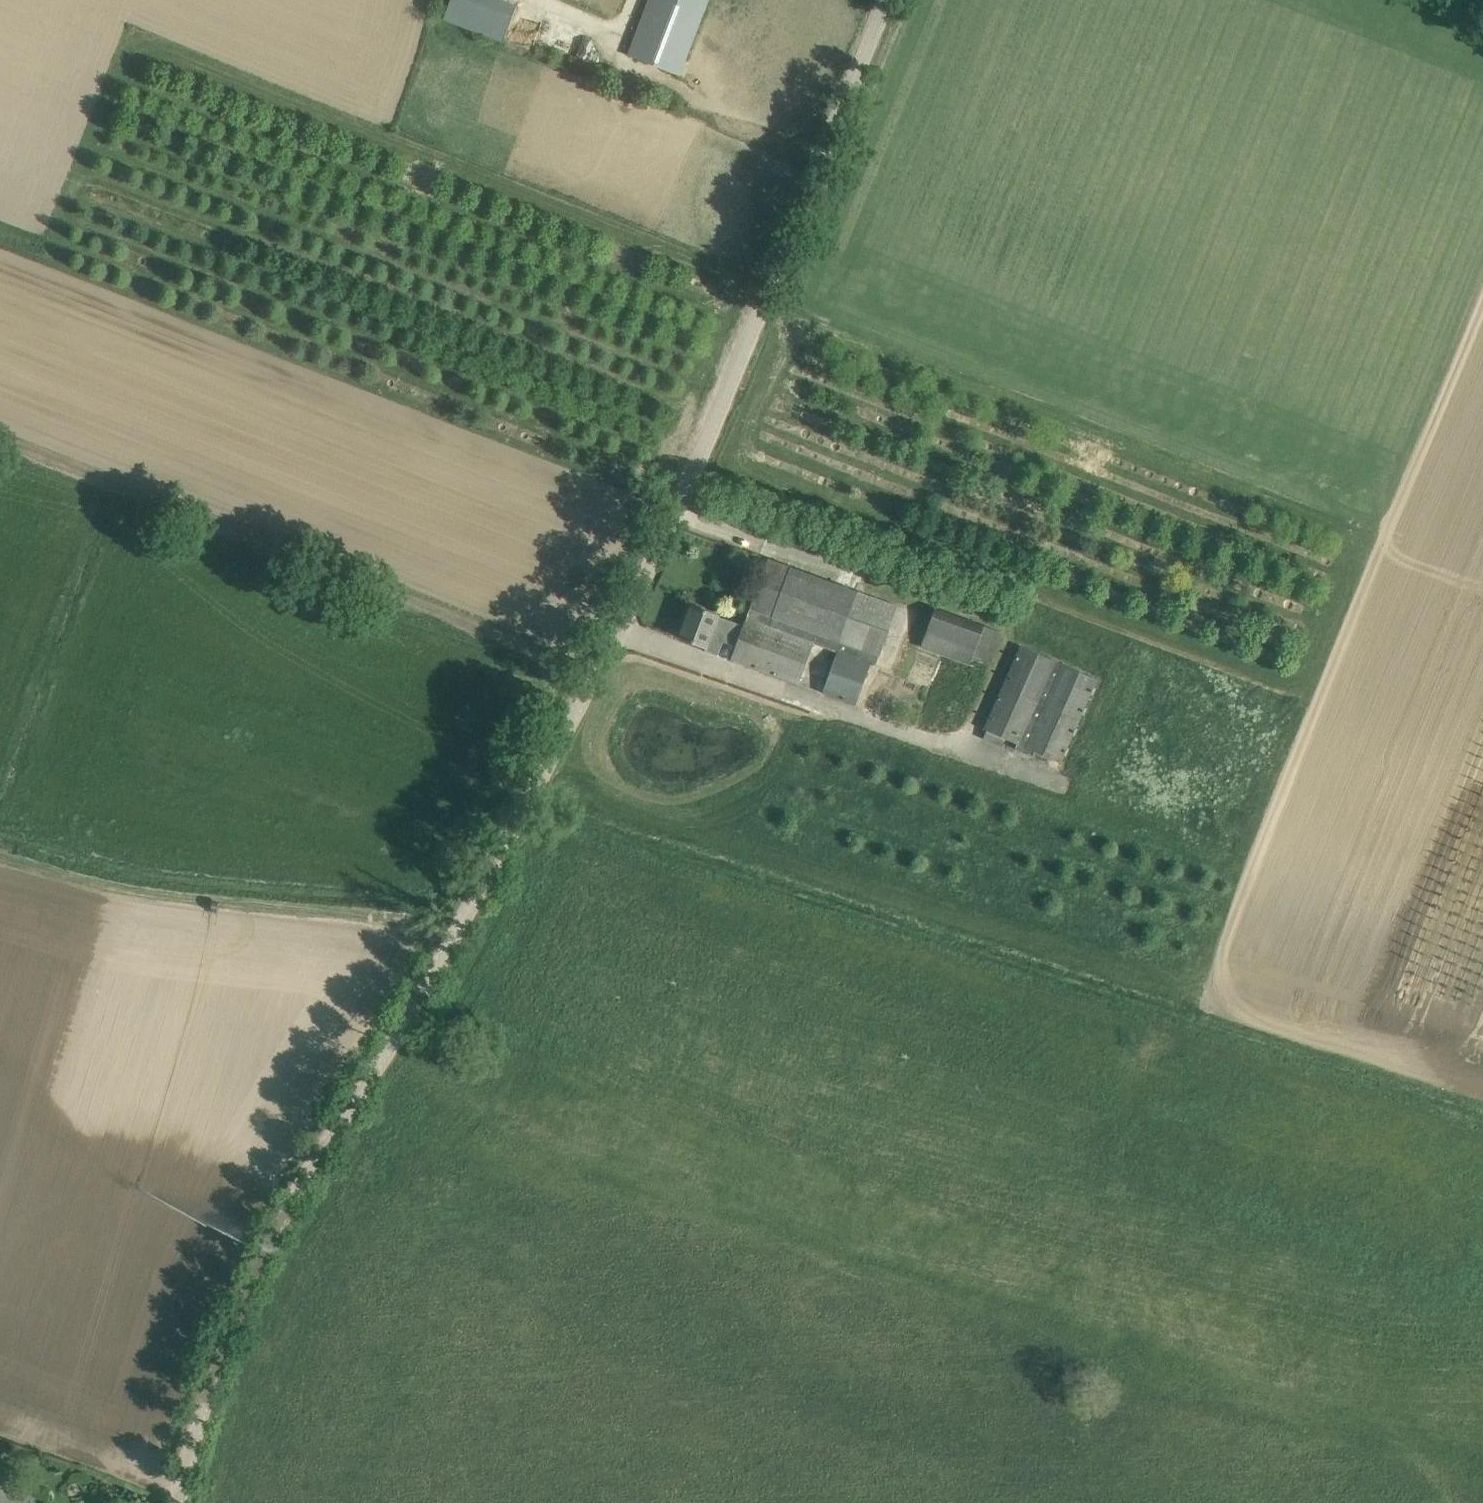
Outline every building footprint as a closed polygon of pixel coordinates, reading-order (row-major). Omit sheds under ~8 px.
[(519,1),(516,0),(452,0),(445,18),(505,39),(519,1)] [(633,57),(660,67),(679,74),(707,0),(653,0),(633,57)] [(898,606),(760,555),(753,573),(762,576),(744,624),(691,605),(679,636),(707,647),(705,650),(717,654),(722,641),(736,646),(731,659),(798,684),(813,642),(838,651),(823,692),(856,704),(871,663),(876,665),(898,606)] [(1003,632),(984,625),(935,608),(921,646),(970,664),(972,660),(991,667),(1003,632)] [(1061,762),(1069,743),(1098,679),(1021,645),(984,728),(987,729),(984,738),(1004,746),(1007,738),(1018,743),(1015,748),(1033,755),(1035,750),(1061,762)]
